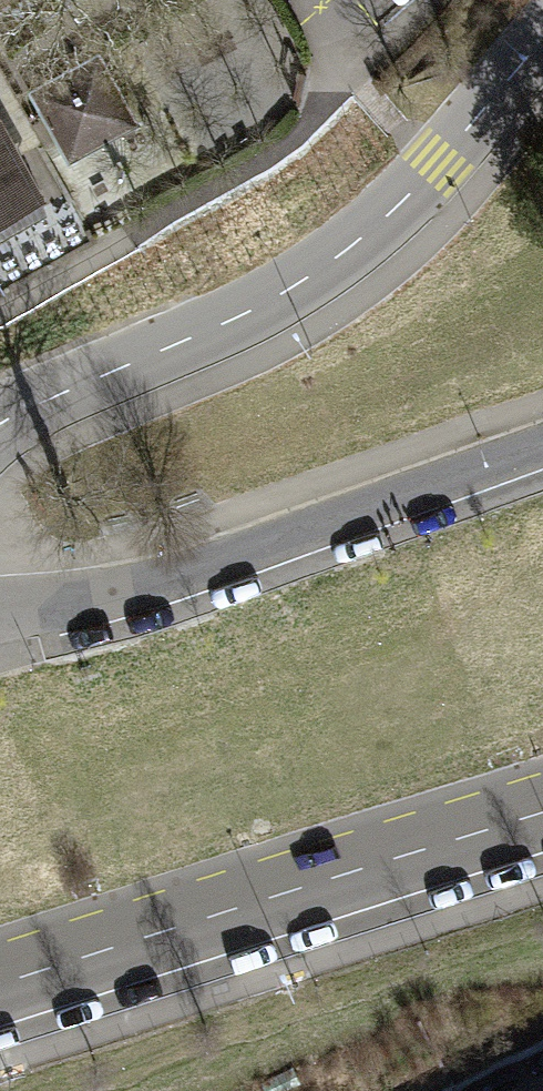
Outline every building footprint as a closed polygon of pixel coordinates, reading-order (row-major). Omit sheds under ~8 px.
[(137,120),(98,51),(27,91),(66,160),(137,120)] [(0,106),(0,213),(45,188),(0,106)]
